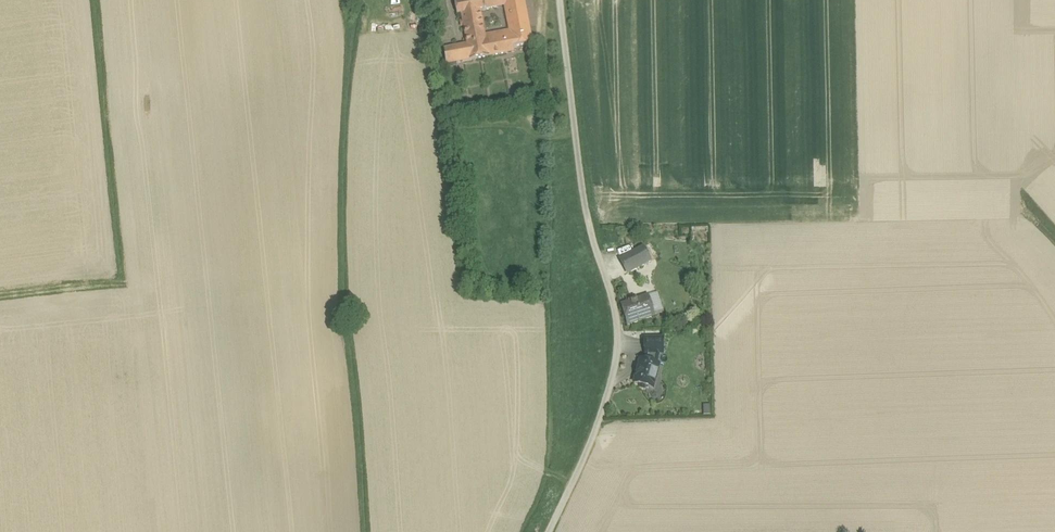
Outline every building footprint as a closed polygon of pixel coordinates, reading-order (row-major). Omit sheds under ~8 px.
[(455,4),(457,15),(462,15),(467,44),(486,41),(481,11),(485,10),(505,6),(514,52),(515,52),(514,47),(533,43),(525,0),(476,0),(455,4)] [(467,44),(444,49),(447,64),(507,53),(505,46),(507,46),(507,43),(506,43),(506,42),(505,43),(504,37),(486,41),(467,44)] [(451,86),(440,88),(442,97),(452,95),(451,86)] [(643,248),(621,260),(628,273),(650,261),(643,248)] [(647,296),(622,305),(628,324),(654,316),(647,296)] [(663,339),(645,339),(645,354),(663,354),(663,339)] [(659,354),(647,354),(645,362),(640,360),(634,384),(639,385),(641,388),(645,389),(648,387),(653,389),(659,365),(656,365),(659,354)]
